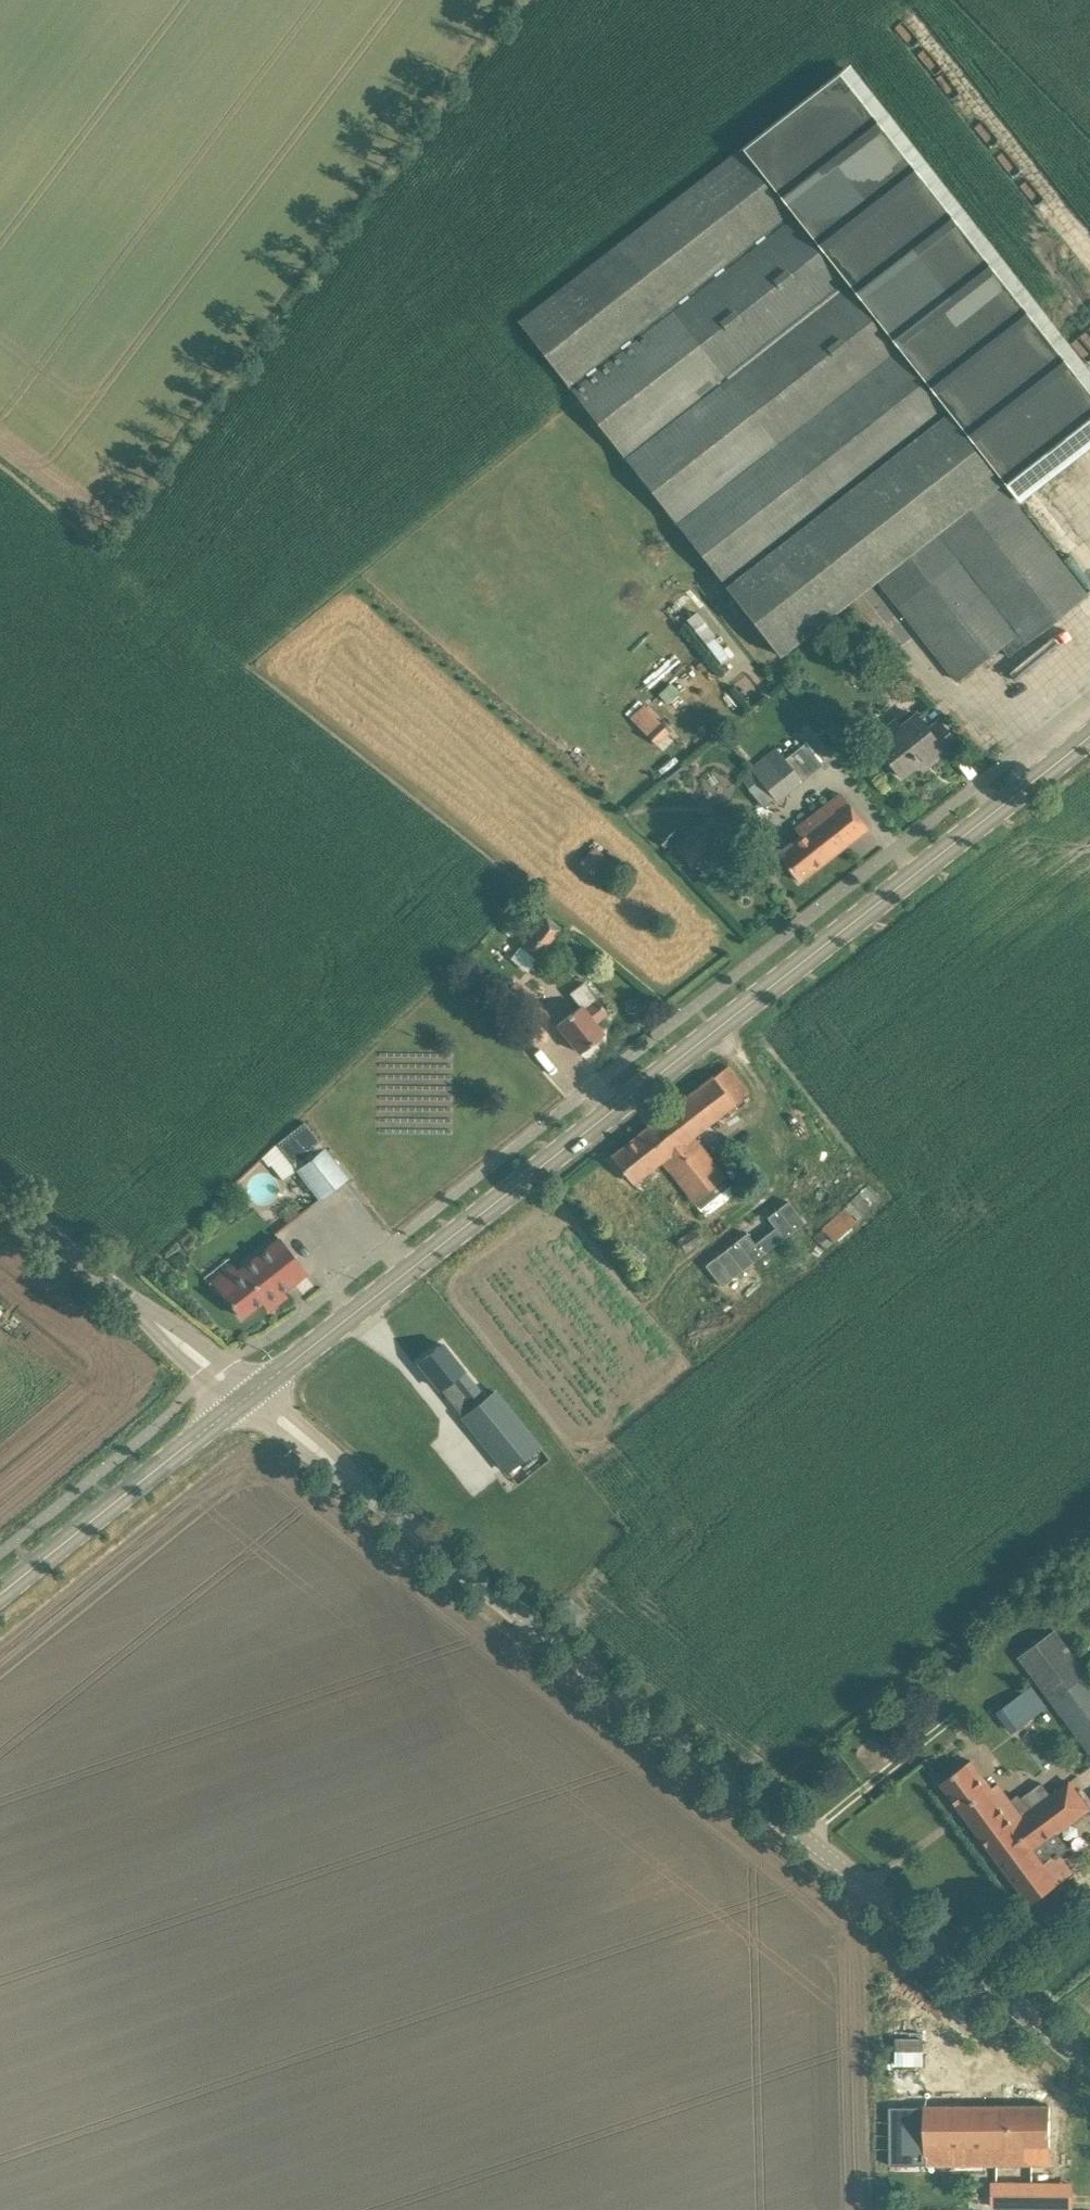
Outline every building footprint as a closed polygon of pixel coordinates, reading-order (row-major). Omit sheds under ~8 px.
[(725,585),(736,599),(783,651),(850,600),(878,579),(958,680),(1000,646),(1008,656),(1025,642),(1025,643),(1087,595),(1013,501),(1089,440),(1089,381),(843,67),(738,149),(518,321),(725,585)] [(1022,494),(1056,537),(1075,522),(1041,479),(1022,494)] [(629,718),(656,747),(670,734),(643,705),(629,718)] [(879,743),(876,745),(900,776),(928,754),(933,760),(956,742),(939,720),(928,729),(916,713),(899,727),(893,720),(873,735),(879,743)] [(775,751),(741,778),(751,791),(764,782),(777,799),(800,782),(775,751)] [(777,853),(785,863),(799,880),(867,827),(840,793),(808,818),(803,811),(789,821),(800,835),(777,853)] [(517,948),(536,964),(563,932),(537,911),(520,931),(527,936),(517,948)] [(500,931),(509,939),(517,929),(508,921),(500,931)] [(515,980),(500,997),(537,1029),(552,1011),(515,980)] [(581,1006),(557,1024),(566,1035),(580,1052),(604,1032),(596,1022),(608,1012),(583,982),(570,992),(581,1006)] [(277,1143),(321,1198),(348,1177),(305,1121),(277,1143)] [(708,1177),(686,1150),(639,1189),(661,1216),(666,1212),(687,1238),(725,1208),(703,1181),(708,1177)] [(747,1232),(705,1264),(721,1285),(786,1236),(804,1222),(801,1218),(788,1201),(788,1200),(769,1215),(767,1217),(775,1227),(755,1243),(747,1232)] [(834,1224),(844,1218),(841,1213),(822,1225),(830,1237),(839,1231),(834,1224)] [(242,1276),(222,1291),(242,1316),(265,1298),(268,1301),(306,1271),(280,1238),(238,1271),(242,1276)] [(442,1343),(419,1362),(440,1388),(463,1415),(485,1397),(463,1370),(463,1369),(442,1343)] [(463,1415),(460,1417),(507,1474),(542,1444),(496,1388),(485,1397),(463,1415)] [(562,1610),(576,1621),(584,1611),(571,1599),(562,1610)] [(1019,1656),(1089,1752),(1089,1675),(1056,1629),(1019,1656)] [(1021,1695),(999,1711),(1013,1730),(1035,1713),(1021,1695)] [(941,1782),(1031,1902),(1073,1872),(1061,1855),(1069,1849),(1058,1833),(1089,1810),(1089,1805),(1071,1780),(1023,1816),(998,1783),(992,1787),(972,1759),(941,1782)] [(891,2163),(990,2164),(1050,2163),(1050,2145),(1050,2106),(891,2107),(891,2163)] [(992,2206),(993,2207),(1051,2207),(1051,2181),(993,2181),(992,2199),(992,2206)]
